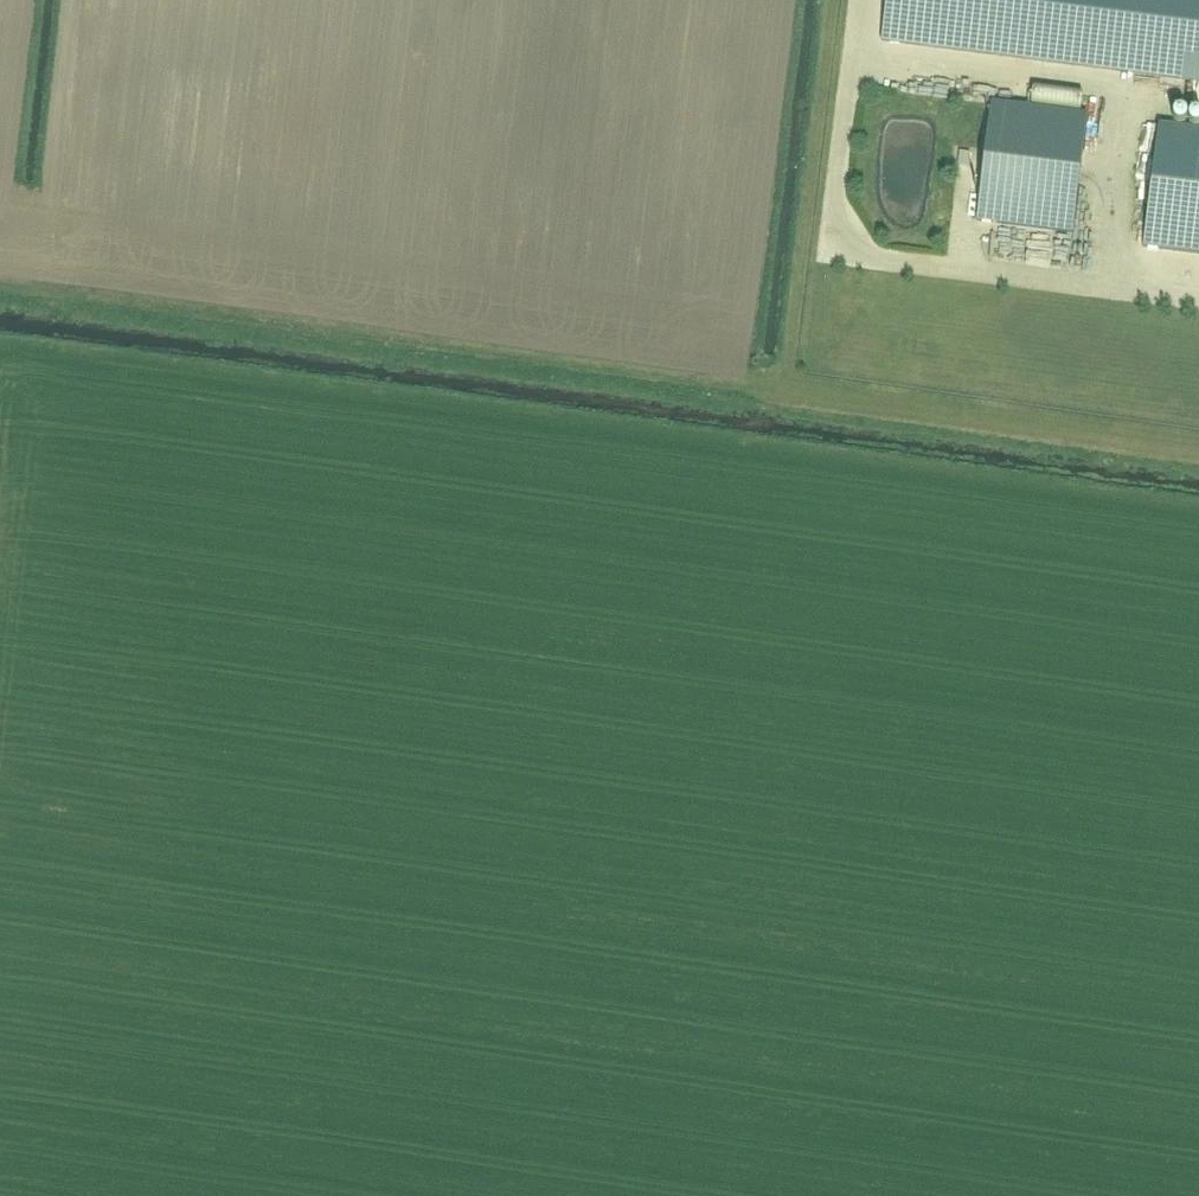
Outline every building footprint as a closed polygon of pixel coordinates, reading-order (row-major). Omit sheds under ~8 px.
[(886,42),(1198,82),(1198,0),(891,0),(886,42)] [(997,112),(981,228),(1069,240),(1084,123),(997,112)] [(1160,132),(1144,249),(1198,257),(1198,137),(1160,132)]
